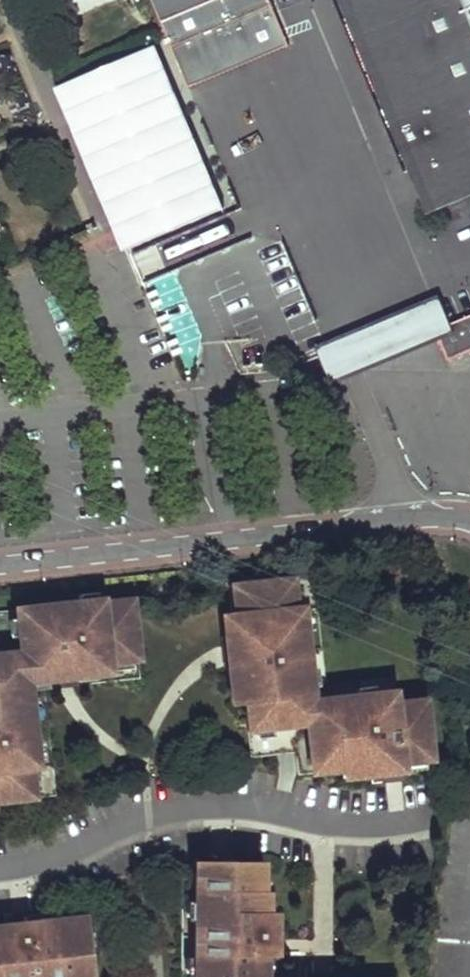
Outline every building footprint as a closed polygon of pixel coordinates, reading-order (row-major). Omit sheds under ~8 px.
[(273,0),(155,0),(190,86),(194,85),(193,80),(286,42),(288,46),(292,44),(273,0)] [(438,211),(469,198),(469,0),(353,0),(438,211)] [(121,252),(224,213),(160,45),(57,84),(121,252)] [(157,243),(128,254),(140,284),(169,272),(157,243)] [(440,294),(316,346),(332,385),(354,376),(366,371),(442,340),(437,329),(452,323),(440,294)] [(452,323),(437,329),(442,340),(450,359),(469,351),(469,316),(452,323)] [(424,761),(430,760),(424,700),(395,704),(393,691),(374,694),(357,696),(349,696),(350,699),(305,704),(305,695),(311,694),(310,687),(308,669),(301,608),(295,608),(291,579),(232,585),(234,610),(231,611),(232,613),(234,636),(226,636),(221,637),(222,646),(235,645),(237,666),(227,667),(229,685),(238,684),(240,702),(244,702),(247,731),(306,725),(311,765),(341,761),(342,770),(360,768),(361,776),(370,775),(371,783),(386,781),(385,773),(384,765),(401,763),(424,761)] [(96,600),(96,593),(78,595),(79,602),(96,600)] [(138,660),(131,600),(102,603),(102,600),(96,600),(79,602),(16,609),(16,619),(19,637),(20,652),(0,654),(0,801),(34,798),(31,768),(37,768),(37,762),(35,745),(32,720),(30,703),(28,683),(49,680),(51,694),(61,692),(60,687),(58,673),(74,671),(74,674),(110,671),(109,663),(138,660)] [(224,614),(226,636),(234,636),(232,613),(224,614)] [(11,638),(19,637),(16,619),(9,620),(11,638)] [(222,646),(225,668),(227,667),(237,666),(235,645),(222,646)] [(315,668),(308,669),(310,687),(317,687),(315,668)] [(74,671),(58,673),(60,687),(75,685),(74,674),(74,671)] [(240,702),(238,684),(229,685),(231,703),(240,702)] [(374,694),(374,687),(356,689),(357,696),(374,694)] [(38,702),(30,703),(32,720),(40,719),(38,702)] [(42,744),(35,745),(37,762),(44,762),(42,744)] [(424,761),(401,763),(402,771),(425,769),(424,761)] [(385,773),(402,771),(401,763),(384,765),(385,773)] [(361,776),(360,768),(342,770),(343,778),(361,776)] [(263,954),(264,954),(264,932),(278,932),(278,915),(272,915),(265,915),(265,894),(261,894),(261,864),(200,864),(200,894),(194,894),(194,901),(194,917),(193,976),(263,976),(263,954)] [(32,912),(14,914),(16,926),(33,924),(33,923),(32,912)] [(87,950),(85,931),(84,921),(54,925),(54,921),(33,923),(33,924),(16,926),(14,914),(14,913),(4,914),(5,926),(0,926),(0,976),(90,976),(87,950)] [(92,930),(85,931),(87,950),(94,949),(92,930)] [(278,932),(264,932),(264,954),(274,954),(281,954),(281,932),(278,932)] [(344,965),(329,965),(329,972),(329,976),(344,976),(344,965)]
